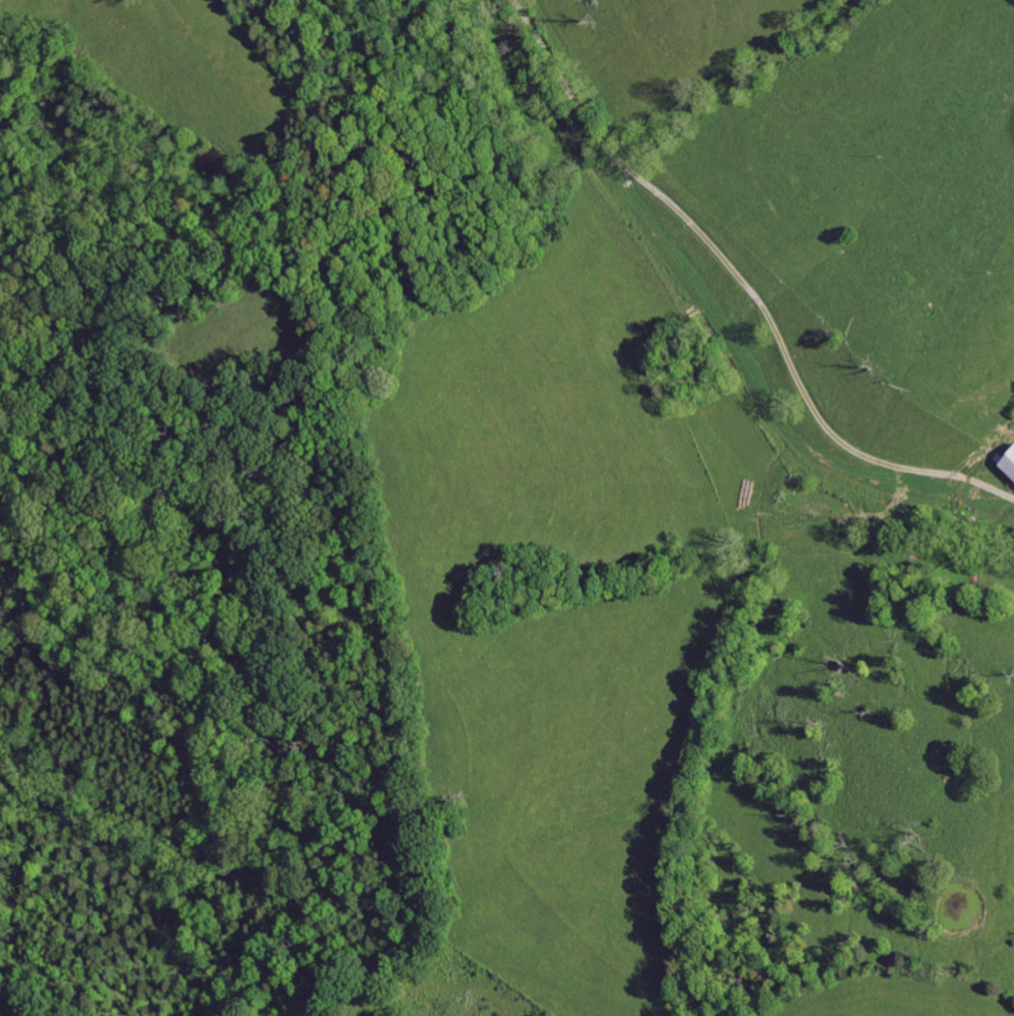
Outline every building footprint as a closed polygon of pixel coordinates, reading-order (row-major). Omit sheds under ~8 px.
[(1010,441),(990,460),(1013,483),(1013,445),(1010,441)]
